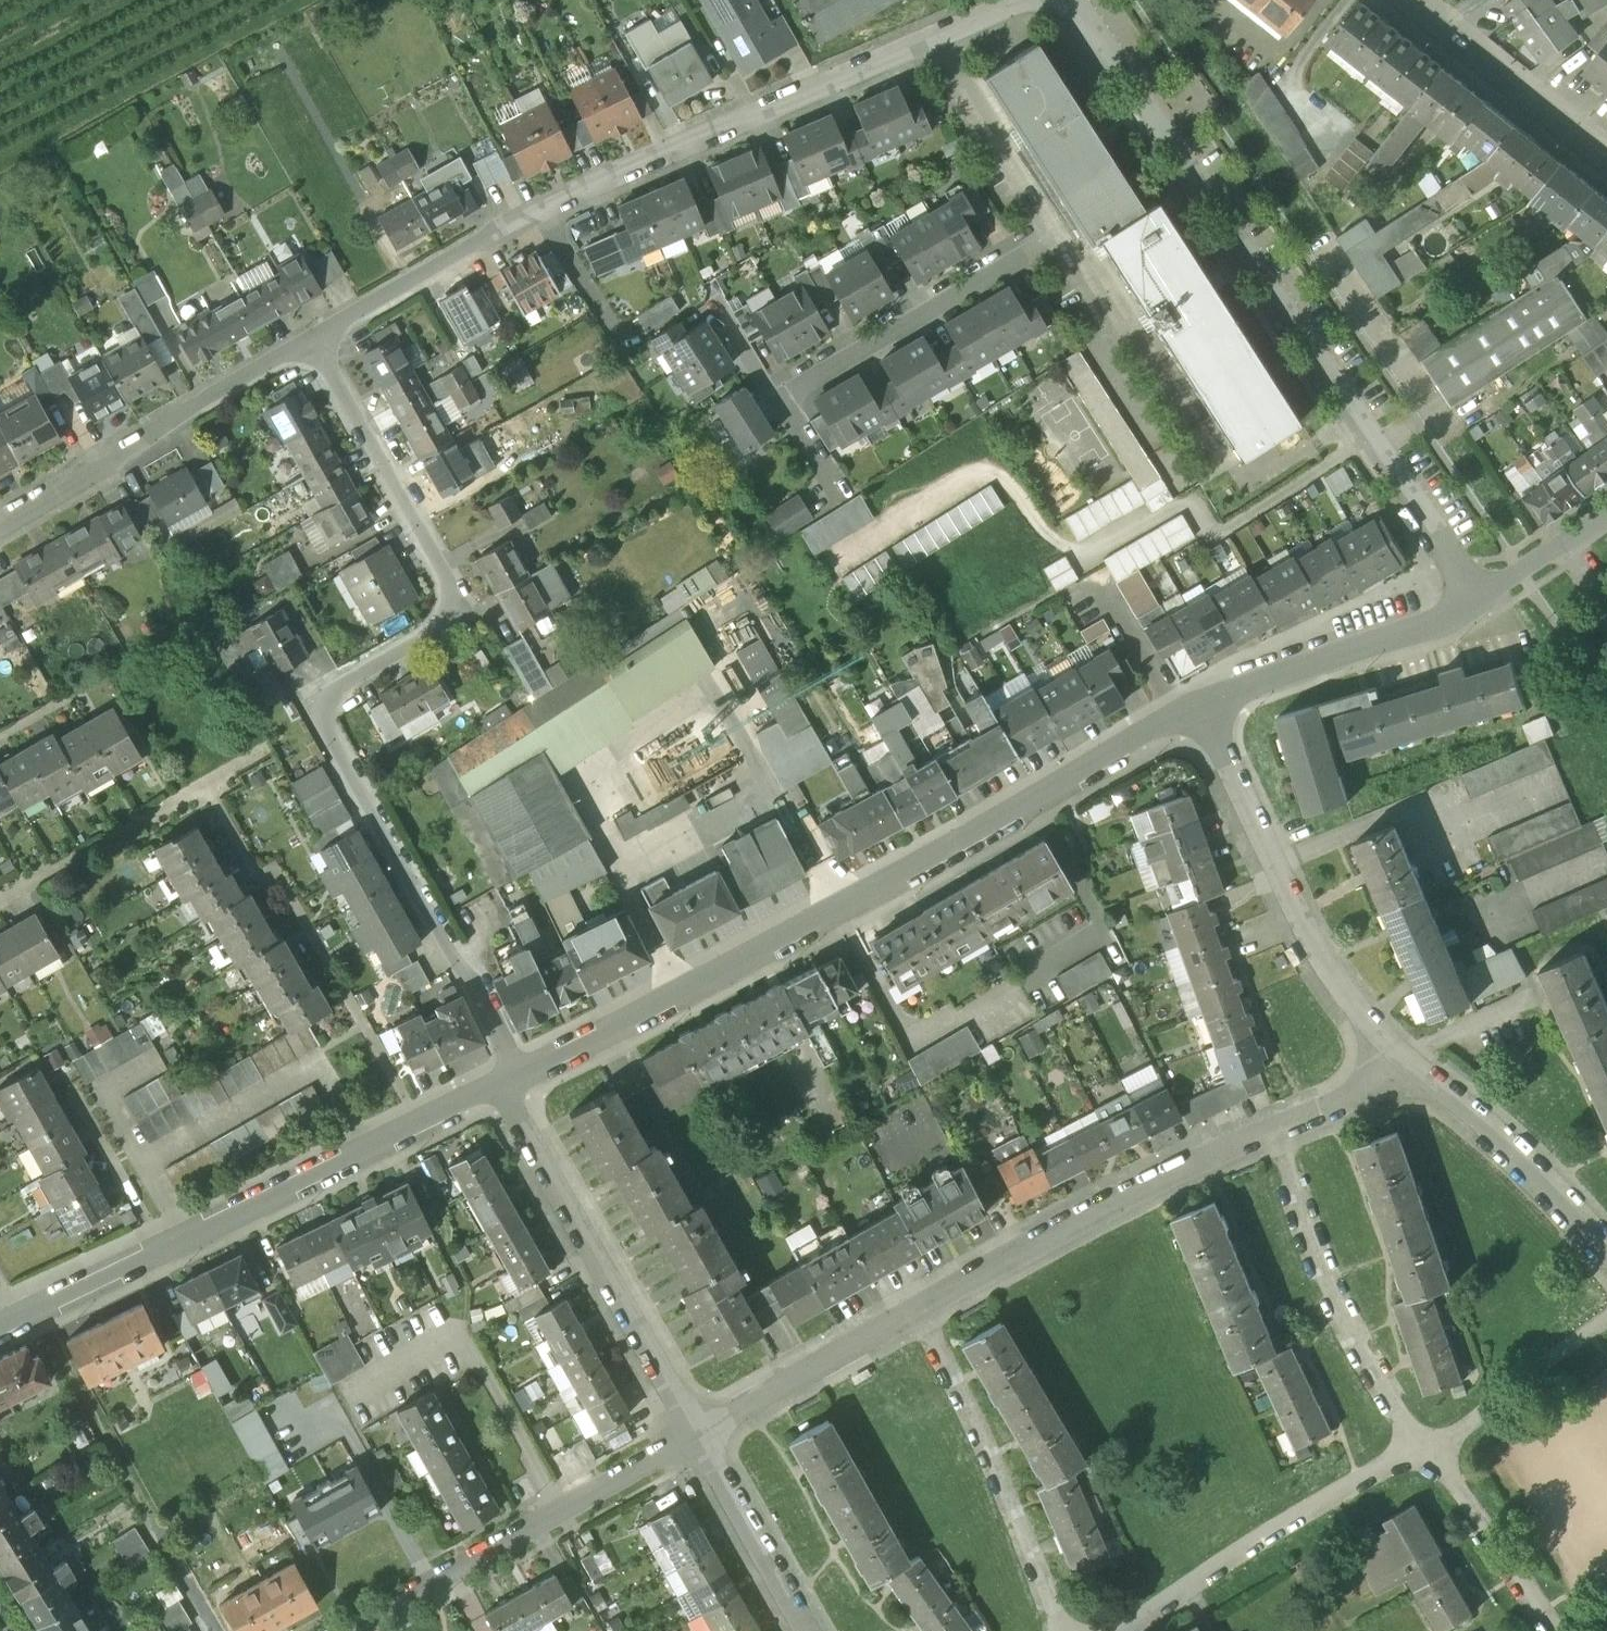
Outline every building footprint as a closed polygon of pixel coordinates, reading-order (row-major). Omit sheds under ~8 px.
[(754,0),(703,0),(744,73),(783,51),(769,26),(754,0)] [(819,43),(893,0),(794,0),(804,17),(800,20),(803,24),(807,22),(819,43)] [(1282,32),(1240,0),(1228,0),(1277,39),(1282,32)] [(1284,34),(1311,0),(1240,0),(1282,32),(1284,34)] [(1513,18),(1523,12),(1526,17),(1541,9),(1544,14),(1556,5),(1565,0),(1515,0),(1505,7),(1513,18)] [(1579,7),(1574,0),(1565,0),(1556,5),(1544,14),(1541,9),(1526,17),(1523,12),(1513,18),(1545,62),(1580,36),(1565,15),(1579,7)] [(1579,7),(1584,16),(1606,1),(1606,0),(1574,0),(1579,7)] [(1409,103),(1414,107),(1445,68),(1360,1),(1329,40),(1335,45),(1370,73),(1373,75),(1409,103)] [(657,33),(680,20),(673,9),(651,21),(657,33)] [(769,26),(783,51),(798,42),(784,18),(769,26)] [(645,70),(648,68),(647,66),(689,42),(690,44),(693,43),(680,20),(657,33),(651,21),(650,19),(625,34),(645,70)] [(1599,53),(1606,44),(1606,23),(1589,45),(1599,53)] [(690,44),(689,42),(647,66),(648,68),(669,105),(712,81),(690,44)] [(1090,246),(1098,240),(1144,211),(1079,110),(1069,95),(1037,44),(983,79),(1090,246)] [(1606,90),(1606,44),(1599,53),(1585,72),(1606,90)] [(1364,80),(1370,73),(1335,45),(1329,52),(1364,80)] [(586,65),(593,79),(613,69),(606,56),(586,65)] [(593,79),(586,65),(585,64),(564,75),(571,90),(593,79)] [(613,69),(593,79),(618,130),(641,118),(630,97),(615,68),(613,69)] [(1487,101),(1445,68),(1414,107),(1375,157),(1388,168),(1427,119),(1455,141),(1487,101)] [(182,76),(186,85),(196,80),(192,71),(182,76)] [(1237,87),(1250,107),(1267,86),(1257,73),(1237,87)] [(1409,103),(1373,75),(1368,82),(1403,110),(1409,103)] [(594,141),(618,130),(593,79),(571,90),(569,91),(583,119),(594,141)] [(1250,107),(1286,161),(1308,147),(1267,86),(1250,107)] [(516,100),(523,114),(547,102),(539,87),(515,99),(516,100)] [(898,87),(875,96),(895,143),(916,134),(918,133),(908,109),(898,87)] [(630,97),(641,118),(653,112),(641,91),(630,97)] [(1069,95),(1079,110),(1086,106),(1076,91),(1069,95)] [(875,151),(895,143),(875,96),(853,106),(862,128),(873,152),(875,151)] [(523,114),(516,100),(493,112),(500,126),(523,114)] [(1517,125),(1487,101),(1455,141),(1452,144),(1462,152),(1469,143),(1490,160),(1517,125)] [(547,102),(523,114),(548,165),(572,153),(571,152),(560,130),(547,102)] [(916,134),(917,137),(931,130),(920,103),(908,109),(918,133),(916,134)] [(525,176),(548,165),(523,114),(500,126),(513,153),(525,176)] [(829,116),(806,126),(826,173),(847,164),(849,163),(839,138),(829,116)] [(583,119),(572,124),(583,146),(594,141),(583,119)] [(571,152),(583,146),(572,124),(560,130),(571,152)] [(1516,181),(1536,197),(1564,162),(1517,125),(1490,160),(1503,170),(1498,176),(1499,177),(1511,187),(1516,181)] [(805,182),(826,173),(806,126),(784,136),(793,158),(804,182),(805,182)] [(862,128),(850,133),(862,160),(876,154),(875,151),(873,152),(862,128)] [(848,166),(862,160),(850,133),(839,138),(849,163),(847,164),(848,166)] [(470,146),(477,161),(497,151),(490,136),(470,146)] [(1326,177),(1345,192),(1376,153),(1357,138),(1326,177)] [(956,139),(941,146),(947,158),(962,151),(956,139)] [(758,147),(734,157),(755,207),(778,197),(779,196),(770,175),(758,147)] [(1288,160),(1302,181),(1322,168),(1308,147),(1288,160)] [(407,150),(390,159),(402,180),(419,171),(407,150)] [(485,187),(509,175),(502,159),(497,151),(477,161),(473,163),(485,187)] [(513,153),(502,159),(509,175),(513,182),(525,176),(513,153)] [(730,218),(755,207),(734,157),(708,168),(720,196),(729,218),(730,218)] [(781,163),(784,169),(798,199),(810,193),(805,182),(804,182),(793,158),(781,163)] [(389,187),(402,180),(390,159),(377,166),(389,187)] [(1503,170),(1490,160),(1444,189),(1437,194),(1447,210),(1449,209),(1472,193),(1473,195),(1499,177),(1498,176),(1503,170)] [(1597,190),(1564,162),(1536,197),(1533,201),(1542,207),(1538,212),(1551,223),(1555,218),(1568,228),(1571,224),(1597,190)] [(422,183),(426,191),(428,190),(425,185),(432,181),(435,186),(447,179),(465,211),(462,213),(464,217),(479,208),(467,187),(463,189),(461,185),(468,181),(458,163),(422,183)] [(379,183),(369,165),(358,171),(368,189),(379,183)] [(800,205),(798,199),(784,169),(770,175),(779,196),(778,197),(784,211),(800,205)] [(1431,169),(1421,182),(1431,198),(1437,194),(1444,189),(1431,169)] [(161,177),(170,192),(185,184),(175,170),(161,177)] [(805,182),(810,193),(811,197),(833,188),(826,173),(805,182)] [(200,176),(185,184),(194,201),(207,224),(223,216),(200,176)] [(426,191),(412,199),(430,230),(430,231),(462,213),(465,211),(447,179),(435,186),(432,181),(425,185),(428,190),(426,191)] [(684,179),(662,188),(681,235),(704,225),(694,201),(684,179)] [(180,210),(181,209),(194,201),(185,184),(170,192),(180,210)] [(945,192),(949,200),(963,192),(958,184),(945,192)] [(974,185),(963,192),(977,217),(989,211),(974,185)] [(660,244),(681,235),(662,188),(640,198),(660,244)] [(1550,280),(1559,274),(1593,252),(1603,239),(1606,234),(1606,197),(1597,190),(1571,224),(1581,232),(1588,237),(1584,242),(1573,241),(1539,262),(1550,280)] [(966,224),(977,217),(963,192),(949,200),(950,202),(952,200),(966,224)] [(1372,235),(1384,254),(1451,211),(1449,209),(1447,210),(1437,194),(1431,198),(1376,233),(1372,235)] [(709,237),(720,232),(708,201),(706,196),(694,201),(704,225),(709,237)] [(720,196),(708,201),(720,232),(722,234),(734,229),(730,218),(729,218),(720,196)] [(755,207),(761,221),(784,211),(778,197),(755,207)] [(639,253),(660,244),(640,198),(617,207),(627,230),(637,254),(639,253)] [(396,249),(430,230),(412,199),(378,218),(396,249)] [(950,202),(931,213),(957,257),(978,245),(966,224),(952,200),(950,202)] [(207,224),(194,201),(181,209),(194,232),(207,224)] [(1156,203),(1144,211),(1098,240),(1241,461),(1299,424),(1156,203)] [(730,218),(734,229),(736,232),(761,221),(755,207),(730,218)] [(891,236),(911,225),(904,213),(884,225),(891,236)] [(937,269),(957,257),(931,213),(911,225),(937,269)] [(1338,238),(1347,251),(1372,235),(1376,233),(1367,218),(1338,238)] [(871,232),(872,234),(891,265),(902,259),(889,237),(891,236),(884,225),(883,224),(871,232)] [(915,281),(937,269),(911,225),(891,236),(889,237),(902,259),(915,281)] [(614,235),(626,262),(640,256),(639,253),(637,254),(627,230),(614,235)] [(892,266),(891,265),(872,234),(860,241),(866,251),(867,250),(880,273),(892,266)] [(1606,260),(1606,234),(1603,239),(1593,252),(1605,262),(1606,260)] [(105,235),(89,244),(95,255),(111,246),(105,235)] [(688,249),(681,235),(660,244),(666,258),(688,249)] [(1372,235),(1347,251),(1380,298),(1403,283),(1391,264),(1384,254),(1372,235)] [(866,251),(860,241),(858,237),(838,249),(846,263),(866,251)] [(742,242),(728,248),(734,262),(748,256),(742,242)] [(1415,248),(1391,264),(1403,283),(1417,275),(1429,267),(1415,248)] [(818,261),(820,265),(826,274),(846,263),(838,249),(818,261)] [(866,251),(846,263),(872,307),(893,294),(880,273),(867,250),(866,251)] [(513,297),(522,314),(524,313),(523,312),(557,292),(558,293),(560,293),(559,291),(540,257),(537,251),(535,252),(536,254),(526,259),(522,253),(508,261),(511,267),(502,273),(501,272),(499,273),(506,285),(500,289),(507,301),(513,297)] [(540,257),(559,291),(572,284),(551,251),(540,257)] [(307,265),(320,288),(345,274),(332,252),(307,265)] [(276,267),(280,274),(281,273),(299,305),(322,292),(320,288),(307,265),(300,253),(276,267)] [(1417,275),(1421,283),(1442,270),(1447,277),(1461,268),(1451,254),(1429,267),(1417,275)] [(246,293),(275,276),(266,261),(237,277),(246,293)] [(1539,262),(1523,273),(1533,290),(1550,280),(1539,262)] [(850,319),(872,307),(846,263),(826,274),(824,275),(838,298),(850,319)] [(820,265),(808,272),(823,300),(826,305),(838,298),(824,275),(826,274),(820,265)] [(813,306),(823,300),(808,272),(806,269),(794,276),(800,286),(801,286),(813,306)] [(264,325),(299,305),(281,273),(280,274),(275,276),(246,293),(264,324),(264,325)] [(1423,361),(1453,407),(1568,333),(1588,320),(1589,319),(1559,274),(1550,280),(1533,290),(1516,301),(1503,310),(1470,331),(1443,348),(1423,361)] [(138,294),(146,306),(167,295),(157,275),(135,287),(138,294)] [(1454,284),(1462,295),(1474,288),(1466,276),(1454,284)] [(1456,296),(1448,282),(1434,291),(1443,305),(1456,296)] [(465,285),(438,300),(463,344),(490,329),(489,327),(470,293),(465,285)] [(482,286),(470,293),(489,327),(501,320),(482,286)] [(800,286),(776,300),(803,346),(828,332),(813,306),(801,286),(800,286)] [(1503,310),(1516,301),(1506,286),(1493,294),(1503,310)] [(744,300),(747,303),(753,314),(776,300),(768,287),(744,300)] [(1008,288),(987,300),(1013,344),(1032,333),(1034,332),(1020,308),(1008,288)] [(229,344),(264,324),(246,293),(211,312),(229,344)] [(86,294),(71,303),(79,317),(95,308),(86,294)] [(123,302),(134,321),(149,313),(146,306),(138,294),(123,302)] [(1031,302),(1046,327),(1058,320),(1043,294),(1031,301),(1031,302)] [(637,317),(646,332),(679,311),(670,296),(637,317)] [(779,361),(803,346),(776,300),(753,314),(752,314),(763,334),(779,361)] [(987,300),(966,312),(992,356),(1013,344),(987,300)] [(1031,302),(1020,308),(1034,332),(1032,333),(1033,335),(1046,327),(1031,302)] [(733,311),(750,342),(763,334),(752,314),(753,314),(747,303),(733,311)] [(211,354),(229,344),(211,312),(201,318),(200,316),(186,324),(185,322),(180,325),(182,326),(174,331),(193,364),(202,359),(203,361),(212,356),(211,354)] [(973,367),(992,356),(966,312),(945,324),(957,345),(971,368),(973,367)] [(142,337),(146,345),(162,336),(149,313),(134,321),(132,322),(135,327),(141,338),(142,337)] [(1589,319),(1588,320),(1595,331),(1602,341),(1606,337),(1606,329),(1596,314),(1589,319)] [(1402,333),(1421,362),(1423,361),(1443,348),(1424,319),(1402,333)] [(1595,331),(1588,320),(1568,333),(1575,344),(1595,331)] [(705,321),(684,334),(662,349),(663,351),(676,371),(719,344),(705,321)] [(373,335),(379,347),(395,338),(402,334),(395,322),(373,335)] [(661,352),(663,351),(662,349),(684,334),(677,323),(652,339),(661,352)] [(141,338),(135,327),(116,337),(122,348),(141,338)] [(1595,331),(1575,344),(1582,354),(1602,341),(1595,331)] [(175,359),(162,336),(146,345),(159,368),(175,359)] [(122,348),(103,359),(126,401),(166,379),(159,368),(146,345),(142,337),(141,338),(122,348)] [(923,337),(902,350),(927,394),(946,383),(949,382),(935,358),(923,337)] [(1598,376),(1606,370),(1606,337),(1602,341),(1582,354),(1598,376)] [(363,356),(381,388),(413,370),(402,350),(395,338),(379,347),(363,356)] [(417,342),(402,350),(413,370),(428,361),(417,342)] [(732,364),(719,344),(676,371),(689,392),(717,374),(732,364)] [(957,345),(946,351),(961,377),(974,369),(973,367),(971,368),(957,345)] [(908,405),(927,394),(902,350),(880,362),(892,383),(906,406),(908,405)] [(1057,364),(1068,381),(1070,380),(1090,368),(1078,350),(1057,364)] [(946,383),(947,385),(961,377),(946,351),(935,358),(949,382),(946,383)] [(474,354),(462,361),(471,378),(483,371),(474,354)] [(34,365),(34,366),(39,375),(55,366),(50,356),(34,365)] [(505,379),(526,368),(520,357),(499,369),(505,379)] [(93,420),(126,401),(103,359),(71,378),(69,379),(73,386),(93,420)] [(55,366),(39,375),(50,394),(53,398),(73,386),(69,379),(71,378),(62,362),(55,366)] [(27,379),(36,394),(39,401),(50,394),(39,375),(34,366),(23,372),(27,379)] [(461,366),(441,377),(451,394),(470,383),(461,366)] [(526,368),(505,379),(513,395),(534,383),(526,368)] [(1070,380),(1141,490),(1160,477),(1090,368),(1070,380)] [(381,388),(401,422),(433,404),(413,370),(381,388)] [(678,399),(689,392),(676,371),(665,378),(678,399)] [(689,392),(696,403),(724,385),(717,374),(689,392)] [(858,375),(837,388),(862,432),(881,421),(884,419),(870,396),(858,375)] [(481,376),(470,383),(479,398),(490,392),(481,376)] [(450,394),(451,394),(441,377),(431,384),(440,400),(450,394)] [(965,384),(961,377),(947,385),(952,392),(965,384)] [(0,394),(0,414),(36,394),(27,379),(0,394)] [(272,394),(278,405),(300,392),(294,382),(272,394)] [(481,401),(479,398),(470,383),(451,394),(450,394),(461,412),(481,401)] [(892,383),(881,389),(896,415),(909,407),(908,405),(906,406),(892,383)] [(1549,402),(1538,385),(1521,397),(1532,413),(1549,402)] [(714,406),(744,452),(773,433),(744,387),(714,406)] [(841,444),(862,432),(837,388),(815,400),(823,413),(841,444)] [(882,423),(896,415),(881,389),(870,396),(884,419),(881,421),(882,423)] [(278,430),(285,443),(318,425),(313,416),(306,404),(300,392),(278,405),(264,413),(271,426),(278,430)] [(0,414),(0,425),(18,462),(60,438),(39,401),(36,394),(0,414)] [(440,400),(433,404),(445,426),(463,415),(461,412),(450,394),(440,400)] [(1594,397),(1585,404),(1594,416),(1602,409),(1594,397)] [(310,402),(306,404),(313,416),(317,414),(310,402)] [(451,438),(445,426),(433,404),(401,422),(420,456),(451,438)] [(1585,422),(1594,416),(1585,404),(1577,410),(1581,415),(1585,422)] [(1473,437),(1511,421),(1506,409),(1468,426),(1473,437)] [(1603,428),(1606,425),(1606,416),(1605,413),(1602,409),(1594,416),(1603,428)] [(810,421),(830,451),(841,444),(823,413),(810,421)] [(882,423),(887,430),(900,422),(896,415),(882,423)] [(1568,425),(1573,431),(1585,422),(1581,415),(1568,425)] [(1603,428),(1594,416),(1585,422),(1593,432),(1601,443),(1588,452),(1606,479),(1606,434),(1603,428)] [(887,430),(882,423),(881,421),(862,432),(870,445),(889,434),(887,430)] [(1573,431),(1580,441),(1593,432),(1585,422),(1573,431)] [(18,462),(0,425),(0,472),(18,462)] [(285,443),(305,477),(337,458),(318,425),(285,443)] [(222,429),(203,440),(211,455),(231,444),(222,429)] [(1546,438),(1552,446),(1560,440),(1562,438),(1557,430),(1546,438)] [(1562,438),(1560,440),(1569,452),(1572,454),(1583,446),(1580,441),(1573,431),(1562,438)] [(1583,446),(1588,452),(1601,443),(1593,432),(1580,441),(1583,446)] [(420,456),(427,469),(458,450),(451,438),(420,456)] [(496,467),(479,438),(458,450),(427,469),(443,497),(496,467)] [(1560,440),(1552,446),(1560,458),(1567,467),(1577,460),(1572,454),(1569,452),(1560,440)] [(1553,464),(1560,458),(1552,446),(1543,452),(1549,459),(1553,464)] [(1606,481),(1606,479),(1588,452),(1577,460),(1567,467),(1587,495),(1606,481)] [(1517,465),(1525,476),(1535,468),(1525,454),(1514,462),(1517,465)] [(316,496),(323,510),(356,491),(337,458),(305,477),(316,496)] [(1553,464),(1559,472),(1567,467),(1560,458),(1553,464)] [(1549,459),(1535,468),(1545,482),(1559,472),(1553,464),(1549,459)] [(680,476),(670,460),(654,471),(664,486),(680,476)] [(190,473),(203,498),(225,486),(211,461),(190,473)] [(1532,486),(1525,476),(1517,465),(1507,472),(1525,497),(1527,495),(1525,492),(1532,486)] [(1345,466),(1326,477),(1339,496),(1357,484),(1345,466)] [(1565,511),(1587,495),(1567,467),(1559,472),(1545,482),(1565,511)] [(163,519),(166,525),(206,504),(203,498),(190,473),(187,468),(147,490),(150,496),(152,495),(164,519),(163,519)] [(1545,482),(1535,468),(1525,476),(1532,486),(1535,485),(1537,488),(1545,482)] [(1138,491),(1145,502),(1167,488),(1160,477),(1141,490),(1138,491)] [(1078,541),(1145,502),(1138,491),(1132,480),(1065,519),(1078,541)] [(1548,523),(1565,511),(1545,482),(1537,488),(1535,485),(1532,486),(1525,492),(1527,495),(1525,497),(1538,515),(1541,512),(1548,523)] [(990,485),(979,492),(993,514),(1004,507),(990,485)] [(1174,499),(1167,488),(1145,502),(1152,513),(1174,499)] [(374,523),(356,491),(323,510),(313,515),(331,546),(340,540),(341,542),(374,523)] [(979,492),(968,498),(982,521),(993,514),(979,492)] [(860,494),(835,509),(849,532),(874,517),(860,494)] [(138,503),(150,526),(163,519),(164,519),(152,495),(150,496),(138,503)] [(765,517),(779,538),(812,517),(798,495),(765,517)] [(309,518),(313,515),(323,510),(316,496),(301,504),(309,518)] [(509,496),(506,498),(517,518),(521,516),(509,496)] [(235,498),(211,512),(213,515),(160,544),(166,555),(243,512),(235,498)] [(489,507),(501,528),(521,517),(521,516),(517,518),(506,498),(489,507)] [(968,498),(957,505),(972,528),(982,521),(968,498)] [(138,503),(114,516),(127,539),(150,526),(138,503)] [(521,517),(529,530),(552,517),(543,503),(521,516),(521,517)] [(166,525),(163,519),(150,526),(160,544),(213,515),(211,512),(206,504),(166,525)] [(957,505),(947,512),(961,534),(972,528),(957,505)] [(814,553),(849,532),(835,509),(800,530),(814,553)] [(947,512),(936,519),(950,541),(961,534),(947,512)] [(1159,527),(1172,550),(1195,537),(1182,514),(1159,527)] [(317,554),(331,546),(313,515),(309,518),(300,523),(317,554)] [(115,546),(127,539),(114,516),(102,523),(115,546)] [(99,518),(61,539),(80,572),(102,559),(105,564),(120,556),(115,546),(102,523),(99,518)] [(936,519),(925,526),(939,548),(950,541),(936,519)] [(1331,531),(1335,539),(1338,544),(1357,532),(1350,520),(1331,531)] [(1378,520),(1357,532),(1383,576),(1403,565),(1401,561),(1407,558),(1385,521),(1380,524),(1378,520)] [(925,526),(914,533),(928,555),(939,548),(925,526)] [(1172,550),(1159,527),(1103,560),(1116,582),(1139,569),(1150,563),(1172,550)] [(1357,532),(1338,544),(1337,544),(1360,583),(1359,584),(1362,588),(1383,576),(1357,532)] [(914,533),(903,540),(917,562),(928,555),(914,533)] [(351,551),(357,562),(382,548),(376,537),(351,551)] [(53,587),(80,572),(61,539),(14,566),(16,569),(28,591),(36,604),(56,592),(53,587)] [(1308,539),(1288,551),(1292,558),(1293,558),(1295,562),(1314,551),(1308,539)] [(1335,539),(1314,551),(1340,595),(1359,584),(1360,583),(1337,544),(1338,544),(1335,539)] [(478,558),(497,593),(529,575),(510,540),(478,558)] [(903,540),(892,547),(906,569),(917,562),(903,540)] [(359,603),(371,623),(415,598),(386,546),(382,548),(357,562),(341,571),(342,573),(349,569),(366,599),(359,603)] [(1267,560),(1272,569),(1292,558),(1288,551),(1287,548),(1267,560)] [(305,578),(289,550),(262,565),(278,593),(305,578)] [(749,563),(754,573),(775,559),(769,550),(749,563)] [(885,551),(875,558),(888,580),(899,573),(885,551)] [(1314,551),(1295,562),(1318,602),(1317,603),(1319,607),(1340,595),(1314,551)] [(1048,578),(1071,566),(1065,556),(1043,569),(1048,578)] [(875,558),(864,565),(878,587),(888,580),(875,558)] [(1292,558),(1272,569),(1298,614),(1317,603),(1318,602),(1295,562),(1293,558),(1292,558)] [(53,587),(56,592),(105,564),(102,559),(80,572),(53,587)] [(705,567),(716,584),(728,577),(717,559),(705,567)] [(551,563),(529,575),(497,593),(517,629),(530,621),(540,639),(561,628),(550,610),(571,598),(551,563)] [(1159,577),(1150,563),(1139,569),(1147,584),(1159,577)] [(864,565),(853,571),(867,594),(878,587),(864,565)] [(1071,566),(1048,578),(1056,591),(1078,578),(1071,566)] [(677,588),(687,603),(716,584),(705,567),(676,586),(677,588)] [(1244,567),(1224,578),(1230,588),(1249,576),(1244,567)] [(0,578),(0,603),(2,606),(28,591),(16,569),(0,578)] [(349,569),(342,573),(359,603),(366,599),(349,569)] [(1272,569),(1253,581),(1252,581),(1275,620),(1274,621),(1277,626),(1298,614),(1272,569)] [(1116,583),(1123,595),(1145,582),(1138,570),(1116,583)] [(853,571),(842,578),(856,601),(867,594),(853,571)] [(1249,576),(1230,588),(1255,632),(1274,621),(1275,620),(1252,581),(1253,581),(1250,576),(1249,576)] [(1224,578),(1204,590),(1207,595),(1208,595),(1210,599),(1230,588),(1224,578)] [(1123,595),(1130,606),(1152,594),(1145,582),(1123,595)] [(1201,584),(1181,595),(1187,607),(1207,595),(1204,590),(1201,584)] [(659,599),(669,615),(680,608),(687,603),(677,588),(659,599)] [(1230,588),(1210,599),(1233,639),(1232,640),(1235,644),(1255,632),(1230,588)] [(1180,593),(1160,605),(1167,617),(1168,616),(1169,617),(1187,607),(1181,595),(1180,593)] [(1159,605),(1152,594),(1130,606),(1137,618),(1159,605)] [(1207,595),(1187,607),(1213,651),(1232,640),(1233,639),(1210,599),(1208,595),(1207,595)] [(1137,618),(1144,630),(1167,617),(1160,605),(1159,605),(1137,618)] [(1159,656),(1162,654),(1181,643),(1192,663),(1202,657),(1213,651),(1187,607),(1169,617),(1168,616),(1167,617),(1144,630),(1159,656)] [(669,615),(601,659),(608,669),(686,618),(680,608),(669,615)] [(270,662),(277,674),(308,656),(282,610),(240,633),(239,634),(249,652),(261,646),(270,662)] [(208,632),(227,665),(246,654),(250,653),(249,652),(239,634),(240,633),(232,618),(208,632)] [(608,669),(601,659),(597,661),(621,699),(634,719),(715,666),(686,618),(608,669)] [(1037,619),(1024,626),(1031,638),(1044,631),(1037,619)] [(1081,632),(1087,643),(1109,631),(1103,619),(1081,632)] [(999,631),(1004,640),(1010,651),(1021,645),(1010,624),(999,631)] [(979,642),(984,652),(1004,640),(999,631),(979,642)] [(504,649),(518,673),(538,662),(524,638),(504,649)] [(756,734),(761,751),(810,724),(760,639),(736,652),(778,722),(756,734)] [(918,685),(935,714),(950,704),(942,690),(947,687),(934,643),(912,649),(900,656),(912,677),(917,686),(918,685)] [(1206,665),(1202,657),(1192,663),(1181,643),(1162,654),(1178,681),(1206,665)] [(1094,659),(1095,658),(1087,644),(1067,656),(1074,669),(1075,669),(1076,671),(1095,660),(1094,659)] [(1108,650),(1123,676),(1132,670),(1117,645),(1108,650)] [(250,653),(246,654),(255,670),(270,662),(261,646),(249,652),(250,653)] [(975,647),(962,654),(971,670),(984,663),(975,647)] [(472,656),(483,674),(493,669),(481,650),(472,656)] [(1108,650),(1096,658),(1110,683),(1111,683),(1123,676),(1108,650)] [(1074,669),(1067,656),(1046,667),(1054,681),(1074,669)] [(1095,660),(1076,671),(1100,713),(1099,714),(1100,716),(1123,703),(1111,683),(1110,683),(1096,658),(1095,658),(1094,659),(1095,660)] [(621,699),(597,661),(581,672),(604,710),(621,699)] [(544,672),(538,662),(518,673),(534,702),(543,696),(553,689),(544,672)] [(559,662),(544,672),(553,689),(569,679),(559,662)] [(1523,705),(1526,704),(1513,662),(1510,663),(1510,665),(1512,670),(1360,716),(1359,712),(1361,712),(1361,709),(1340,715),(1337,716),(1350,758),(1353,757),(1352,756),(1523,704),(1523,705)] [(1372,689),(1320,705),(1320,707),(1313,709),(1334,779),(1340,777),(1321,715),(1338,709),(1340,715),(1361,709),(1361,712),(1359,712),(1360,716),(1512,670),(1510,665),(1467,678),(1445,685),(1444,684),(1377,705),(1374,697),(1372,690),(1372,689)] [(447,695),(430,666),(380,695),(384,701),(398,726),(399,726),(432,707),(430,704),(447,695)] [(1441,673),(1444,684),(1445,685),(1467,678),(1463,666),(1441,673)] [(1054,681),(1046,667),(1026,679),(1032,689),(1033,689),(1035,692),(1054,681)] [(1074,669),(1054,681),(1080,725),(1099,714),(1100,713),(1076,671),(1075,669),(1074,669)] [(554,770),(634,719),(621,699),(604,710),(581,672),(569,679),(553,689),(543,696),(567,733),(548,746),(549,748),(538,754),(586,838),(587,837),(591,835),(554,770)] [(1032,689),(1026,679),(1024,674),(1004,685),(1013,701),(1032,689)] [(917,686),(912,677),(889,683),(897,697),(917,686)] [(1054,681),(1035,692),(1034,692),(1058,733),(1057,734),(1059,737),(1080,725),(1054,681)] [(919,735),(933,758),(954,794),(989,774),(968,739),(955,717),(941,725),(935,714),(918,685),(917,686),(897,697),(900,701),(919,735)] [(1013,701),(1004,685),(984,697),(992,712),(1013,701)] [(1379,688),(1372,690),(1374,697),(1381,695),(1379,688)] [(1032,689),(1013,701),(1038,745),(1057,734),(1058,733),(1034,692),(1035,692),(1033,689),(1032,689)] [(981,732),(980,733),(1000,767),(1018,757),(992,712),(984,697),(981,693),(964,703),(977,725),(988,719),(992,726),(981,732)] [(548,746),(567,733),(543,696),(534,702),(515,714),(538,754),(549,748),(548,746)] [(871,717),(886,709),(879,696),(864,705),(871,717)] [(370,709),(389,741),(403,733),(399,726),(398,726),(384,701),(370,709)] [(892,752),(901,768),(912,762),(916,769),(924,764),(910,740),(919,735),(900,701),(886,709),(871,717),(871,718),(884,740),(884,739),(892,752)] [(1013,701),(992,712),(1018,757),(1038,745),(1013,701)] [(1303,798),(1308,815),(1349,802),(1342,777),(1340,777),(1334,779),(1313,709),(1320,707),(1320,705),(1278,717),(1284,736),(1289,734),(1297,761),(1292,762),(1297,780),(1302,779),(1308,796),(1303,798)] [(481,721),(488,732),(511,717),(504,706),(481,721)] [(432,707),(399,726),(403,733),(407,739),(439,721),(432,707)] [(113,708),(85,724),(112,772),(140,755),(113,708)] [(471,796),(538,754),(515,714),(511,717),(488,732),(429,770),(495,888),(517,878),(516,875),(471,796)] [(1531,746),(1547,739),(1556,735),(1547,714),(1523,724),(1531,746)] [(977,725),(981,732),(992,726),(988,719),(977,725)] [(113,774),(112,772),(85,724),(57,741),(81,784),(85,790),(113,774)] [(761,751),(783,789),(787,787),(796,782),(832,762),(819,740),(810,724),(761,751)] [(980,733),(968,739),(989,774),(1000,767),(980,733)] [(53,800),(81,784),(57,741),(53,735),(25,751),(48,791),(53,800)] [(859,753),(871,773),(879,768),(876,762),(892,752),(884,739),(884,740),(859,753)] [(1462,775),(1472,799),(1557,763),(1547,739),(1531,746),(1462,775)] [(48,791),(25,751),(0,765),(0,773),(13,796),(20,808),(48,791)] [(871,773),(880,789),(901,824),(926,811),(901,768),(892,752),(876,762),(879,768),(871,773)] [(516,875),(586,838),(538,754),(471,796),(516,875)] [(855,773),(845,756),(833,764),(842,780),(855,773)] [(916,769),(912,762),(901,768),(926,811),(954,794),(933,758),(928,761),(924,764),(916,769)] [(292,785),(320,835),(335,827),(351,818),(322,768),(292,785)] [(13,796),(0,773),(0,804),(13,796)] [(842,780),(856,803),(875,837),(901,824),(880,789),(865,798),(862,793),(866,792),(855,773),(842,780)] [(787,787),(796,803),(805,798),(796,782),(787,787)] [(1155,828),(1157,833),(1195,819),(1186,794),(1148,808),(1155,828)] [(1108,795),(1086,808),(1095,824),(1117,811),(1108,795)] [(614,820),(625,840),(670,816),(664,806),(659,796),(614,820)] [(1498,862),(1510,857),(1582,826),(1572,802),(1488,839),(1498,862)] [(836,858),(875,837),(856,803),(817,823),(836,858)] [(1155,828),(1148,808),(1128,815),(1137,840),(1141,839),(1148,836),(1146,831),(1155,828)] [(1604,842),(1606,841),(1606,815),(1595,821),(1604,842)] [(730,864),(716,872),(737,911),(806,874),(777,819),(721,848),(730,864)] [(1195,819),(1157,833),(1165,857),(1203,843),(1195,819)] [(1595,821),(1582,826),(1510,857),(1520,881),(1605,845),(1604,842),(1595,821)] [(154,850),(168,875),(210,851),(216,848),(211,839),(205,843),(196,826),(154,850)] [(1380,897),(1386,911),(1425,894),(1397,826),(1357,841),(1364,857),(1366,856),(1372,869),(1369,870),(1374,882),(1377,881),(1383,896),(1380,897)] [(341,838),(335,827),(320,835),(310,841),(317,854),(322,851),(321,850),(341,838)] [(1146,831),(1148,836),(1157,833),(1155,828),(1146,831)] [(333,866),(339,877),(368,861),(363,852),(365,850),(366,847),(356,830),(341,838),(321,850),(322,851),(331,868),(333,866)] [(1149,863),(1165,857),(1157,833),(1148,836),(1141,839),(1149,863)] [(541,898),(543,901),(568,889),(605,871),(606,871),(587,837),(586,838),(516,875),(517,878),(528,872),(541,898)] [(1129,843),(1137,867),(1149,863),(1141,839),(1137,840),(1129,843)] [(962,890),(988,935),(1070,887),(1044,842),(962,890)] [(1165,857),(1174,881),(1212,867),(1203,843),(1165,857)] [(219,867),(210,851),(168,875),(182,900),(188,896),(230,872),(225,864),(219,867)] [(1165,884),(1174,881),(1165,857),(1149,863),(1158,886),(1158,887),(1165,884)] [(373,858),(368,861),(339,877),(346,888),(343,889),(353,907),(384,889),(379,880),(381,878),(382,875),(373,858)] [(1158,886),(1149,863),(1137,867),(1146,891),(1158,886)] [(332,896),(343,889),(346,888),(339,877),(333,866),(331,868),(320,874),(332,896)] [(1181,900),(1183,905),(1200,899),(1221,892),(1212,867),(1174,881),(1181,900)] [(239,888),(230,872),(188,896),(202,921),(208,917),(250,893),(245,885),(239,888)] [(670,946),(737,911),(716,872),(673,894),(664,877),(641,890),(670,946)] [(1543,936),(1598,912),(1606,908),(1606,879),(1532,912),(1543,936)] [(1174,881),(1165,884),(1172,903),(1181,900),(1174,881)] [(388,887),(384,889),(353,907),(362,924),(365,923),(371,933),(400,917),(394,908),(397,907),(398,903),(388,887)] [(543,901),(562,940),(587,928),(568,889),(543,901)] [(894,981),(898,989),(916,978),(988,935),(962,890),(871,943),(894,981)] [(259,909),(250,893),(208,917),(222,941),(263,918),(269,915),(264,906),(259,909)] [(1435,1020),(1516,983),(1502,954),(1500,954),(1480,964),(1459,974),(1448,947),(1442,934),(1425,894),(1386,911),(1387,912),(1389,911),(1395,924),(1392,925),(1397,936),(1400,935),(1405,948),(1402,949),(1410,965),(1412,964),(1418,976),(1415,977),(1420,989),(1423,988),(1429,1002),(1427,1003),(1433,1017),(1435,1020)] [(1168,915),(1178,946),(1212,934),(1209,925),(1215,923),(1211,912),(1205,914),(1200,899),(1183,905),(1174,909),(1166,911),(1168,915)] [(1172,903),(1174,909),(1183,905),(1181,900),(1172,903)] [(576,995),(587,990),(568,952),(550,960),(523,904),(509,911),(516,922),(515,922),(527,948),(555,1005),(563,1002),(568,1004),(575,1001),(576,995)] [(36,915),(10,930),(32,968),(58,953),(36,915)] [(404,915),(400,917),(371,933),(377,944),(375,946),(384,962),(385,964),(406,952),(416,946),(410,936),(413,935),(414,931),(404,915)] [(562,940),(568,952),(587,990),(588,991),(607,982),(606,979),(649,958),(627,915),(592,932),(589,927),(587,928),(562,940)] [(1153,921),(1163,951),(1178,946),(1168,915),(1153,921)] [(272,934),(263,918),(222,941),(236,966),(241,963),(283,939),(278,930),(272,934)] [(364,952),(375,946),(377,944),(371,933),(365,923),(362,924),(352,930),(364,952)] [(83,928),(68,937),(75,949),(90,941),(83,928)] [(1457,928),(1442,934),(1448,947),(1463,941),(1457,928)] [(32,968),(10,930),(0,936),(0,979),(3,984),(32,968)] [(1178,946),(1190,979),(1225,967),(1222,958),(1227,957),(1223,946),(1218,948),(1212,934),(1178,946)] [(292,955),(283,939),(241,963),(255,987),(296,964),(303,960),(298,952),(292,955)] [(1480,964),(1500,954),(1489,943),(1473,950),(1480,964)] [(1163,951),(1175,984),(1190,979),(1178,946),(1163,951)] [(555,1006),(555,1005),(527,948),(508,957),(515,970),(493,980),(515,1026),(555,1006)] [(1514,948),(1502,954),(1516,983),(1528,978),(1514,949),(1514,948)] [(1100,951),(1055,977),(1068,999),(1113,973),(1100,951)] [(1606,1116),(1606,1002),(1584,951),(1542,970),(1606,1116)] [(387,977),(394,973),(412,963),(406,952),(385,964),(384,962),(380,964),(387,977)] [(58,953),(32,968),(39,980),(65,965),(58,953)] [(839,955),(816,967),(839,1012),(840,1015),(851,1009),(844,997),(857,990),(850,976),(839,955)] [(418,960),(412,963),(394,973),(407,996),(430,983),(418,960)] [(305,979),(296,964),(255,987),(269,1012),(275,1008),(317,984),(312,976),(305,979)] [(816,967),(782,985),(801,1022),(814,1015),(822,1011),(826,1019),(839,1012),(816,967)] [(1190,979),(1203,1013),(1237,1000),(1234,992),(1239,990),(1236,979),(1230,981),(1225,967),(1190,979)] [(850,976),(857,990),(868,984),(861,971),(850,976)] [(898,989),(894,981),(886,986),(895,1000),(920,986),(916,978),(898,989)] [(1203,1013),(1190,979),(1175,984),(1187,1018),(1203,1013)] [(331,1009),(317,984),(275,1008),(289,1033),(295,1030),(306,1023),(331,1009)] [(782,985),(771,990),(796,1037),(806,1031),(801,1022),(782,985)] [(424,1024),(443,1061),(482,1042),(460,997),(454,987),(439,995),(445,1005),(438,1008),(439,1010),(441,1016),(424,1024)] [(1423,988),(1420,989),(1405,996),(1418,1024),(1433,1017),(1427,1003),(1429,1002),(1423,988)] [(755,1059),(796,1037),(771,990),(730,1012),(755,1059)] [(1092,992),(1078,999),(1086,1015),(1101,1008),(1092,992)] [(1121,1000),(1112,1005),(1124,1030),(1133,1025),(1121,1000)] [(1203,1013),(1215,1046),(1249,1034),(1246,1026),(1252,1024),(1247,1012),(1242,1014),(1237,1000),(1203,1013)] [(439,1010),(422,1018),(424,1024),(441,1016),(439,1010)] [(141,1023),(150,1040),(167,1030),(156,1012),(140,1021),(141,1023)] [(702,1087),(755,1059),(730,1012),(677,1041),(699,1082),(702,1087)] [(405,1057),(414,1075),(443,1061),(424,1024),(422,1018),(420,1014),(397,1025),(403,1037),(400,1046),(406,1057),(405,1057)] [(806,1031),(808,1036),(821,1030),(814,1015),(801,1022),(806,1031)] [(85,1031),(95,1049),(107,1043),(114,1038),(106,1024),(100,1027),(98,1023),(85,1031)] [(129,1030),(142,1052),(154,1046),(150,1040),(141,1023),(129,1030)] [(306,1023),(295,1030),(308,1052),(319,1046),(306,1023)] [(968,1027),(964,1029),(978,1052),(981,1050),(968,1027)] [(908,1062),(921,1085),(978,1052),(964,1029),(908,1062)] [(129,1030),(118,1036),(131,1059),(142,1052),(129,1030)] [(289,1033),(284,1036),(297,1059),(308,1052),(295,1030),(289,1033)] [(808,1036),(820,1058),(833,1052),(821,1030),(808,1036)] [(1036,1030),(1019,1039),(1028,1058),(1046,1049),(1036,1030)] [(1254,1048),(1249,1034),(1215,1046),(1227,1080),(1239,1076),(1258,1069),(1261,1068),(1258,1059),(1264,1057),(1260,1046),(1254,1048)] [(120,1065),(131,1059),(118,1036),(114,1038),(107,1043),(120,1065)] [(284,1036),(272,1043),(285,1065),(297,1059),(284,1036)] [(655,1082),(668,1106),(688,1095),(685,1089),(699,1082),(677,1041),(643,1060),(655,1082)] [(108,1072),(120,1065),(107,1043),(95,1049),(108,1072)] [(272,1043),(261,1049),(274,1072),(285,1065),(272,1043)] [(992,1043),(981,1050),(989,1065),(1001,1058),(992,1043)] [(67,1064),(57,1048),(43,1056),(53,1072),(67,1064)] [(97,1078),(108,1072),(95,1049),(84,1056),(97,1078)] [(261,1049),(250,1056),(263,1078),(274,1072),(261,1049)] [(836,1059),(833,1052),(820,1058),(824,1065),(836,1059)] [(86,1085),(97,1078),(84,1056),(73,1062),(86,1085)] [(250,1056),(238,1062),(251,1085),(263,1078),(250,1056)] [(844,1076),(836,1059),(824,1065),(832,1082),(844,1076)] [(238,1062),(227,1069),(240,1091),(251,1085),(238,1062)] [(1127,1095),(1160,1077),(1152,1063),(1119,1079),(1127,1095)] [(15,1118),(52,1096),(36,1068),(0,1089),(0,1092),(15,1118)] [(227,1069),(216,1075),(229,1098),(240,1091),(227,1069)] [(1258,1069),(1239,1076),(1249,1097),(1266,1091),(1258,1069)] [(912,1070),(895,1079),(902,1093),(919,1084),(912,1070)] [(169,1072),(158,1079),(171,1101),(182,1095),(169,1072)] [(216,1075),(204,1082),(217,1104),(229,1098),(216,1075)] [(1237,1103),(1249,1097),(1239,1076),(1227,1080),(1226,1081),(1226,1082),(1237,1103)] [(1127,1095),(1133,1106),(1166,1090),(1160,1077),(1127,1095)] [(159,1108),(171,1101),(158,1079),(146,1085),(159,1108)] [(204,1082),(193,1088),(206,1111),(217,1104),(204,1082)] [(631,1122),(634,1125),(668,1106),(655,1082),(621,1100),(633,1121),(631,1122)] [(685,1089),(688,1095),(702,1087),(699,1082),(685,1089)] [(1225,1109),(1237,1103),(1226,1082),(1215,1088),(1225,1109)] [(148,1114),(159,1108),(146,1085),(135,1092),(148,1114)] [(312,1085),(301,1092),(314,1114),(325,1108),(312,1085)] [(193,1088),(182,1095),(195,1117),(206,1111),(193,1088)] [(646,1233),(654,1228),(692,1207),(657,1145),(643,1152),(627,1124),(631,1122),(633,1121),(621,1100),(614,1088),(568,1114),(604,1177),(612,1172),(619,1168),(621,1173),(620,1174),(624,1182),(619,1185),(646,1233)] [(1213,1115),(1225,1109),(1215,1088),(1203,1094),(1213,1115)] [(1175,1107),(1166,1090),(1133,1106),(1147,1134),(1180,1117),(1175,1107)] [(15,1118),(0,1092),(0,1105),(9,1121),(15,1118)] [(137,1121),(148,1114),(135,1092),(124,1098),(137,1121)] [(301,1092),(289,1098),(302,1121),(314,1114),(301,1092)] [(1201,1121),(1213,1115),(1203,1094),(1190,1100),(1201,1121)] [(182,1095),(171,1101),(183,1124),(195,1117),(182,1095)] [(1094,1111),(1100,1123),(1133,1106),(1127,1095),(1094,1111)] [(69,1124),(52,1096),(15,1118),(31,1146),(69,1124)] [(289,1098),(278,1105),(291,1127),(302,1121),(289,1098)] [(1189,1127),(1201,1121),(1190,1100),(1179,1105),(1189,1127)] [(171,1101),(159,1108),(172,1130),(183,1124),(171,1101)] [(278,1105),(267,1111),(280,1134),(291,1127),(278,1105)] [(1133,1106),(1100,1123),(1114,1151),(1147,1134),(1133,1106)] [(159,1108),(148,1114),(161,1137),(172,1130),(159,1108)] [(267,1111),(255,1118),(268,1140),(280,1134),(267,1111)] [(1094,1111),(1062,1128),(1068,1140),(1081,1133),(1100,1123),(1094,1111)] [(150,1143),(161,1137),(148,1114),(137,1121),(150,1143)] [(255,1118),(244,1124),(257,1147),(268,1140),(255,1118)] [(1084,1137),(1070,1144),(1082,1167),(1114,1151),(1100,1123),(1081,1133),(1084,1137)] [(85,1153),(69,1124),(31,1146),(47,1174),(79,1156),(85,1153)] [(244,1124),(233,1131),(246,1153),(257,1147),(244,1124)] [(1044,1137),(1050,1149),(1068,1140),(1062,1128),(1044,1137)] [(233,1131),(221,1137),(234,1160),(246,1153),(233,1131)] [(1406,1285),(1411,1300),(1432,1293),(1452,1287),(1399,1132),(1358,1146),(1375,1196),(1372,1197),(1376,1210),(1380,1209),(1401,1272),(1398,1273),(1403,1286),(1406,1285)] [(1081,1133),(1068,1140),(1070,1144),(1084,1137),(1081,1133)] [(221,1137),(210,1144),(223,1166),(234,1160),(221,1137)] [(993,1150),(1000,1164),(1027,1150),(1020,1137),(993,1150)] [(1051,1154),(1038,1160),(1050,1184),(1082,1167),(1070,1144),(1068,1140),(1050,1149),(1049,1149),(1051,1154)] [(210,1144),(199,1150),(212,1173),(223,1166),(210,1144)] [(1016,1201),(1050,1184),(1038,1160),(1036,1156),(1031,1148),(1027,1150),(1000,1164),(998,1165),(1016,1201)] [(1049,1149),(1036,1156),(1038,1160),(1051,1154),(1049,1149)] [(199,1150),(187,1157),(200,1179),(212,1173),(199,1150)] [(436,1154),(423,1160),(435,1185),(447,1179),(436,1154)] [(449,1165),(465,1193),(495,1177),(482,1154),(468,1162),(465,1156),(449,1165)] [(95,1184),(79,1156),(47,1174),(41,1178),(58,1206),(95,1184)] [(187,1157),(176,1163),(189,1186),(200,1179),(187,1157)] [(178,1192),(189,1186),(176,1163),(165,1170),(178,1192)] [(961,1165),(948,1172),(972,1219),(985,1211),(969,1180),(961,1165)] [(612,1172),(619,1185),(624,1182),(620,1174),(621,1173),(619,1168),(612,1172)] [(774,1171),(757,1181),(768,1200),(785,1191),(774,1171)] [(892,1204),(896,1210),(919,1249),(946,1234),(947,1236),(959,1229),(958,1227),(972,1219),(948,1172),(895,1203),(892,1204)] [(969,1180),(985,1211),(999,1204),(983,1173),(969,1180)] [(465,1193),(487,1232),(517,1215),(495,1177),(465,1193)] [(362,1205),(330,1221),(348,1258),(352,1266),(370,1257),(385,1250),(388,1257),(391,1255),(411,1246),(408,1241),(424,1233),(431,1230),(408,1183),(374,1199),(373,1196),(360,1202),(362,1205)] [(111,1211),(95,1184),(58,1206),(73,1232),(111,1211)] [(700,1202),(692,1207),(654,1228),(688,1288),(686,1289),(692,1299),(693,1298),(696,1303),(689,1307),(717,1356),(763,1330),(761,1327),(744,1296),(728,1269),(730,1268),(712,1238),(718,1234),(700,1202)] [(1239,1370),(1258,1362),(1278,1353),(1258,1304),(1261,1303),(1256,1291),(1253,1292),(1227,1229),(1230,1228),(1225,1216),(1222,1217),(1216,1202),(1176,1218),(1239,1370)] [(126,1228),(139,1221),(131,1208),(119,1216),(126,1228)] [(870,1277),(919,1249),(896,1210),(848,1238),(847,1238),(869,1277),(870,1277)] [(487,1232),(509,1270),(539,1253),(517,1215),(487,1232)] [(322,1272),(348,1258),(330,1221),(303,1234),(322,1272)] [(785,1237),(792,1251),(817,1237),(809,1224),(785,1237)] [(847,1238),(848,1238),(840,1224),(817,1237),(792,1251),(800,1264),(847,1238)] [(411,1246),(414,1253),(431,1245),(424,1233),(408,1241),(411,1246)] [(295,1285),(322,1272),(303,1234),(276,1248),(295,1285)] [(819,1299),(822,1304),(869,1277),(847,1238),(800,1264),(819,1299)] [(465,1244),(451,1252),(457,1263),(471,1256),(465,1244)] [(414,1253),(411,1246),(391,1255),(396,1265),(416,1256),(414,1253)] [(393,1266),(388,1257),(385,1250),(370,1257),(378,1273),(393,1266)] [(549,1272),(539,1253),(509,1270),(520,1289),(532,1281),(549,1272)] [(241,1255),(207,1272),(223,1305),(240,1297),(241,1301),(243,1304),(260,1295),(241,1255)] [(328,1285),(355,1272),(352,1266),(348,1258),(322,1272),(328,1285)] [(800,1264),(768,1282),(786,1313),(791,1322),(808,1312),(805,1307),(819,1299),(800,1264)] [(508,1295),(520,1289),(509,1270),(497,1276),(508,1295)] [(192,1320),(223,1305),(207,1272),(175,1287),(186,1309),(192,1320)] [(322,1272),(295,1285),(301,1298),(328,1285),(322,1272)] [(447,1299),(460,1293),(452,1273),(441,1278),(448,1291),(444,1293),(447,1299)] [(532,1281),(520,1289),(522,1293),(535,1285),(532,1281)] [(768,1282),(744,1296),(761,1327),(786,1313),(768,1282)] [(515,1296),(521,1308),(544,1295),(537,1284),(535,1285),(522,1293),(515,1296)] [(681,1292),(689,1307),(696,1303),(693,1298),(692,1299),(686,1289),(681,1292)] [(263,1299),(276,1323),(290,1315),(277,1292),(263,1299)] [(1462,1381),(1432,1293),(1411,1300),(1395,1306),(1395,1307),(1397,1306),(1404,1304),(1410,1322),(1403,1324),(1402,1324),(1402,1325),(1404,1325),(1412,1349),(1410,1350),(1410,1351),(1412,1350),(1419,1348),(1424,1365),(1418,1367),(1416,1368),(1417,1369),(1418,1369),(1427,1393),(1425,1393),(1426,1394),(1464,1381),(1463,1380),(1462,1381)] [(550,1306),(544,1295),(521,1308),(527,1319),(534,1315),(550,1306)] [(510,1314),(521,1308),(515,1296),(503,1303),(510,1314)] [(225,1308),(241,1301),(240,1297),(223,1305),(225,1308)] [(534,1315),(547,1339),(578,1322),(565,1298),(550,1306),(534,1315)] [(805,1307),(808,1312),(822,1304),(819,1299),(805,1307)] [(68,1340),(88,1382),(136,1359),(155,1350),(163,1346),(142,1304),(68,1340)] [(1397,1306),(1403,1324),(1410,1322),(1404,1304),(1397,1306)] [(230,1318),(225,1308),(223,1305),(192,1320),(198,1334),(230,1318)] [(185,1340),(198,1334),(192,1320),(186,1309),(172,1316),(185,1340)] [(290,1315),(276,1323),(281,1332),(295,1324),(290,1315)] [(339,1338),(348,1334),(352,1332),(345,1319),(332,1326),(339,1338)] [(549,1368),(560,1362),(591,1344),(578,1322),(547,1339),(550,1343),(538,1349),(549,1368)] [(1038,1470),(1046,1484),(1070,1470),(1083,1462),(999,1322),(962,1344),(990,1389),(987,1391),(994,1402),(996,1400),(1031,1459),(1028,1460),(1035,1471),(1038,1470)] [(339,1338),(330,1343),(348,1376),(366,1366),(348,1334),(339,1338)] [(550,1343),(547,1339),(536,1345),(538,1349),(550,1343)] [(331,1385),(348,1376),(330,1343),(313,1353),(325,1375),(331,1385)] [(560,1362),(573,1384),(603,1367),(591,1344),(560,1362)] [(0,1357),(0,1378),(11,1400),(50,1380),(37,1355),(31,1358),(25,1345),(0,1357)] [(1293,1346),(1278,1353),(1258,1362),(1298,1446),(1297,1447),(1297,1448),(1333,1431),(1333,1430),(1331,1431),(1321,1408),(1322,1407),(1322,1406),(1320,1407),(1314,1410),(1306,1393),(1313,1390),(1314,1390),(1313,1388),(1312,1389),(1301,1366),(1302,1365),(1302,1364),(1300,1365),(1294,1368),(1286,1351),(1293,1348),(1294,1348),(1293,1346)] [(1300,1365),(1293,1348),(1286,1351),(1294,1368),(1300,1365)] [(1412,1350),(1418,1367),(1424,1365),(1419,1348),(1412,1350)] [(159,1359),(155,1350),(136,1359),(140,1369),(159,1359)] [(215,1359),(200,1367),(217,1397),(232,1389),(215,1359)] [(573,1384),(586,1407),(616,1390),(603,1367),(573,1384)] [(332,1388),(331,1385),(325,1375),(311,1378),(313,1392),(332,1388)] [(11,1400),(0,1378),(0,1405),(11,1400)] [(510,1396),(520,1414),(536,1406),(529,1393),(526,1395),(523,1389),(510,1396)] [(629,1413),(616,1390),(586,1407),(599,1430),(621,1418),(629,1413)] [(1320,1407),(1313,1390),(1306,1393),(1314,1410),(1320,1407)] [(397,1411),(418,1448),(431,1471),(465,1451),(431,1392),(428,1393),(419,1398),(397,1411)] [(222,1405),(265,1483),(289,1470),(246,1393),(222,1405)] [(599,1430),(606,1442),(627,1429),(621,1418),(599,1430)] [(871,1584),(884,1577),(908,1563),(828,1420),(790,1441),(816,1488),(814,1489),(820,1500),(823,1499),(856,1558),(853,1560),(860,1571),(863,1570),(871,1584)] [(577,1444),(551,1456),(562,1479),(587,1468),(577,1444)] [(420,1477),(431,1471),(418,1448),(407,1455),(420,1477)] [(498,1510),(465,1451),(431,1471),(465,1530),(498,1510)] [(1108,1559),(1070,1470),(1046,1484),(1036,1490),(1037,1491),(1039,1490),(1044,1487),(1052,1504),(1046,1507),(1044,1508),(1045,1509),(1046,1509),(1056,1532),(1054,1532),(1055,1534),(1057,1533),(1063,1530),(1070,1547),(1064,1550),(1062,1550),(1063,1551),(1065,1551),(1075,1574),(1073,1575),(1074,1576),(1110,1560),(1110,1558),(1108,1559)] [(306,1504),(295,1510),(298,1516),(311,1539),(316,1547),(342,1532),(342,1533),(345,1532),(343,1530),(352,1525),(353,1527),(355,1526),(355,1525),(381,1510),(361,1474),(350,1480),(345,1473),(330,1481),(329,1479),(317,1487),(317,1488),(303,1497),(306,1504)] [(9,1498),(0,1484),(0,1503),(9,1498)] [(1039,1490),(1046,1507),(1052,1504),(1044,1487),(1039,1490)] [(37,1516),(32,1508),(20,1516),(9,1498),(0,1503),(0,1539),(37,1516)] [(664,1544),(668,1541),(697,1525),(685,1503),(686,1502),(685,1501),(655,1518),(661,1527),(656,1530),(664,1544)] [(43,1502),(32,1508),(37,1516),(47,1509),(43,1502)] [(1359,1561),(1378,1596),(1410,1578),(1417,1590),(1450,1571),(1440,1555),(1445,1552),(1417,1503),(1404,1510),(1409,1518),(1390,1528),(1379,1534),(1377,1530),(1363,1538),(1372,1554),(1359,1561)] [(47,1509),(37,1516),(42,1524),(52,1517),(47,1509)] [(1386,1521),(1390,1528),(1409,1518),(1404,1510),(1386,1521)] [(5,1572),(41,1549),(30,1531),(42,1524),(37,1516),(0,1539),(0,1565),(5,1572)] [(300,1546),(311,1539),(298,1516),(287,1523),(300,1546)] [(651,1520),(656,1530),(661,1527),(655,1518),(651,1520)] [(651,1551),(664,1544),(656,1530),(651,1520),(638,1527),(651,1551)] [(710,1548),(697,1525),(668,1541),(674,1550),(669,1553),(677,1567),(681,1564),(710,1548)] [(114,1540),(130,1566),(152,1553),(136,1527),(114,1540)] [(1057,1533),(1064,1550),(1070,1547),(1063,1530),(1057,1533)] [(664,1544),(669,1553),(674,1550),(668,1541),(664,1544)] [(664,1573),(677,1567),(669,1553),(664,1544),(651,1551),(664,1573)] [(591,1555),(602,1575),(603,1576),(616,1569),(604,1548),(591,1555)] [(723,1571),(710,1548),(681,1564),(686,1573),(682,1575),(690,1589),(694,1587),(723,1571)] [(21,1598),(69,1568),(65,1561),(53,1568),(41,1549),(5,1572),(4,1573),(20,1599),(21,1598)] [(75,1554),(65,1561),(69,1568),(80,1561),(75,1554)] [(580,1560),(592,1581),(602,1575),(591,1555),(591,1554),(580,1560)] [(908,1563),(884,1577),(885,1578),(886,1577),(892,1573),(904,1591),(899,1595),(897,1596),(898,1597),(900,1596),(914,1616),(913,1617),(914,1618),(915,1617),(921,1613),(931,1628),(927,1630),(970,1630),(918,1558),(920,1558),(919,1556),(908,1563)] [(80,1561),(69,1568),(74,1576),(85,1569),(80,1561)] [(237,1630),(271,1630),(317,1605),(295,1566),(294,1564),(221,1604),(237,1630)] [(677,1567),(682,1575),(686,1573),(681,1564),(677,1567)] [(677,1567),(664,1573),(677,1596),(690,1589),(682,1575),(677,1567)] [(37,1624),(37,1623),(73,1601),(62,1583),(74,1576),(69,1568),(21,1598),(37,1624)] [(736,1594),(723,1571),(694,1587),(699,1596),(695,1598),(703,1612),(707,1610),(736,1594)] [(1440,1630),(1443,1630),(1474,1613),(1450,1571),(1417,1590),(1440,1630)] [(886,1577),(899,1595),(904,1591),(892,1573),(886,1577)] [(556,1574),(532,1587),(550,1618),(573,1605),(560,1582),(556,1574)] [(560,1582),(573,1605),(584,1598),(571,1575),(560,1582)] [(165,1608),(180,1599),(183,1597),(174,1582),(155,1593),(165,1608)] [(550,1618),(532,1587),(509,1600),(527,1630),(528,1630),(550,1618)] [(690,1589),(695,1598),(699,1596),(694,1587),(690,1589)] [(690,1589),(677,1596),(690,1619),(703,1612),(695,1598),(690,1589)] [(736,1594),(707,1610),(712,1618),(708,1621),(713,1630),(723,1630),(749,1617),(736,1594)] [(172,1630),(178,1630),(194,1621),(180,1599),(165,1608),(160,1611),(172,1630)] [(509,1600),(485,1613),(495,1630),(527,1630),(509,1600)] [(81,1613),(74,1601),(73,1601),(37,1623),(42,1630),(92,1630),(81,1613)] [(81,1613),(92,1630),(113,1630),(96,1603),(81,1613)] [(703,1612),(708,1621),(712,1618),(707,1610),(703,1612)] [(690,1619),(697,1630),(713,1630),(708,1621),(703,1612),(690,1619)] [(925,1630),(927,1630),(931,1628),(921,1613),(915,1617),(925,1630)] [(749,1617),(723,1630),(757,1630),(749,1617)] [(550,1618),(528,1630),(557,1630),(550,1618)]
